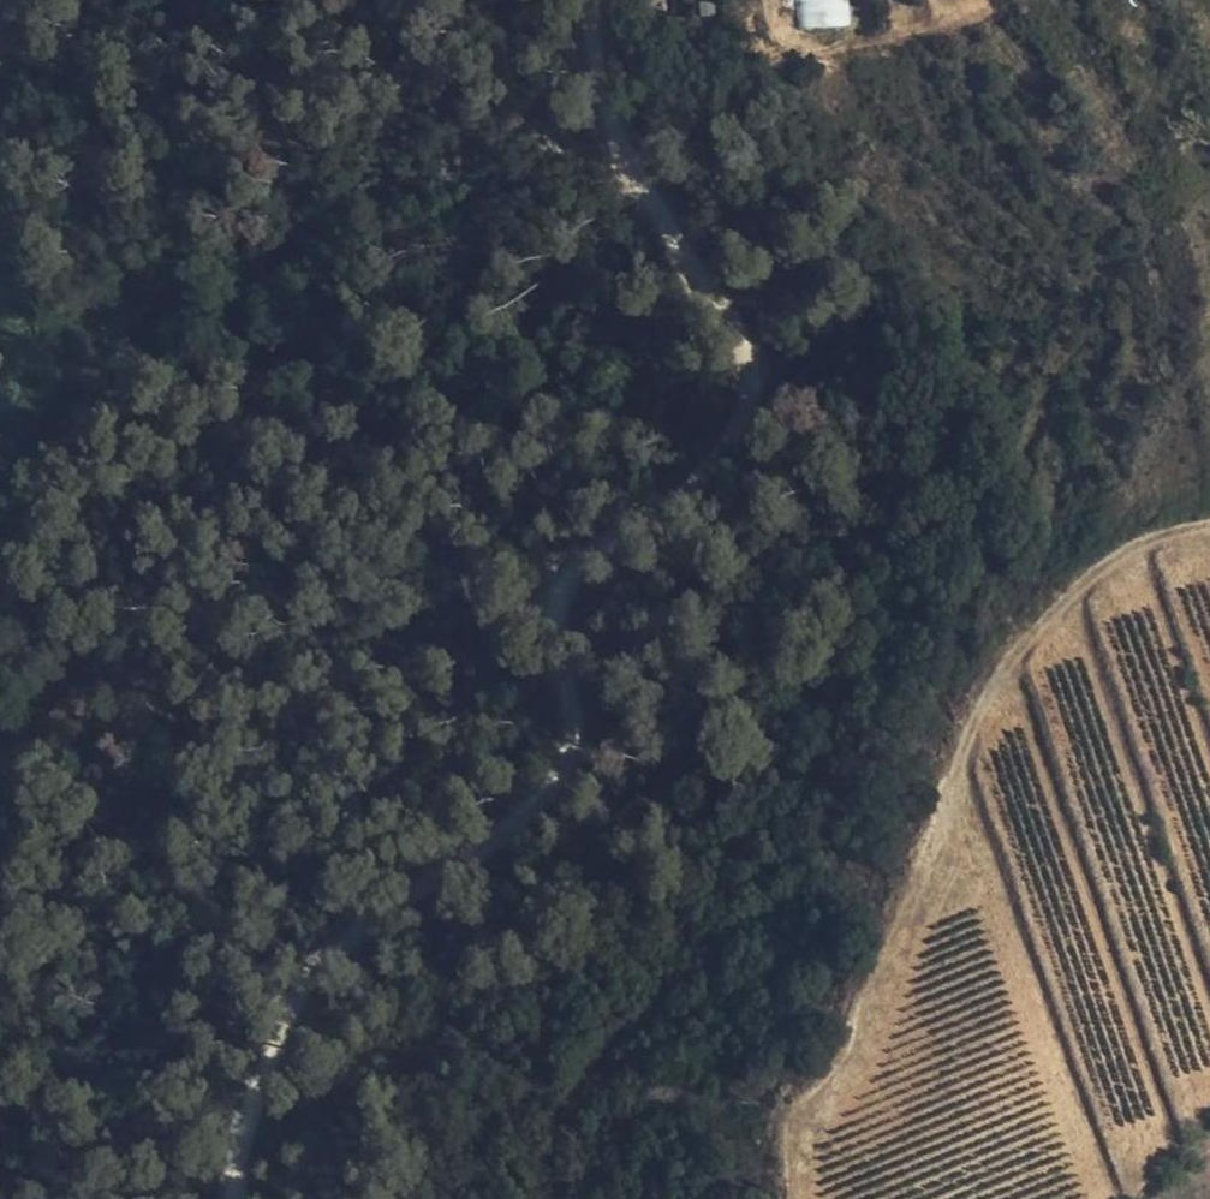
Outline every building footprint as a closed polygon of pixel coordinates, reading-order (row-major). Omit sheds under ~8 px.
[(797,33),(859,29),(857,0),(794,0),(797,33)]
